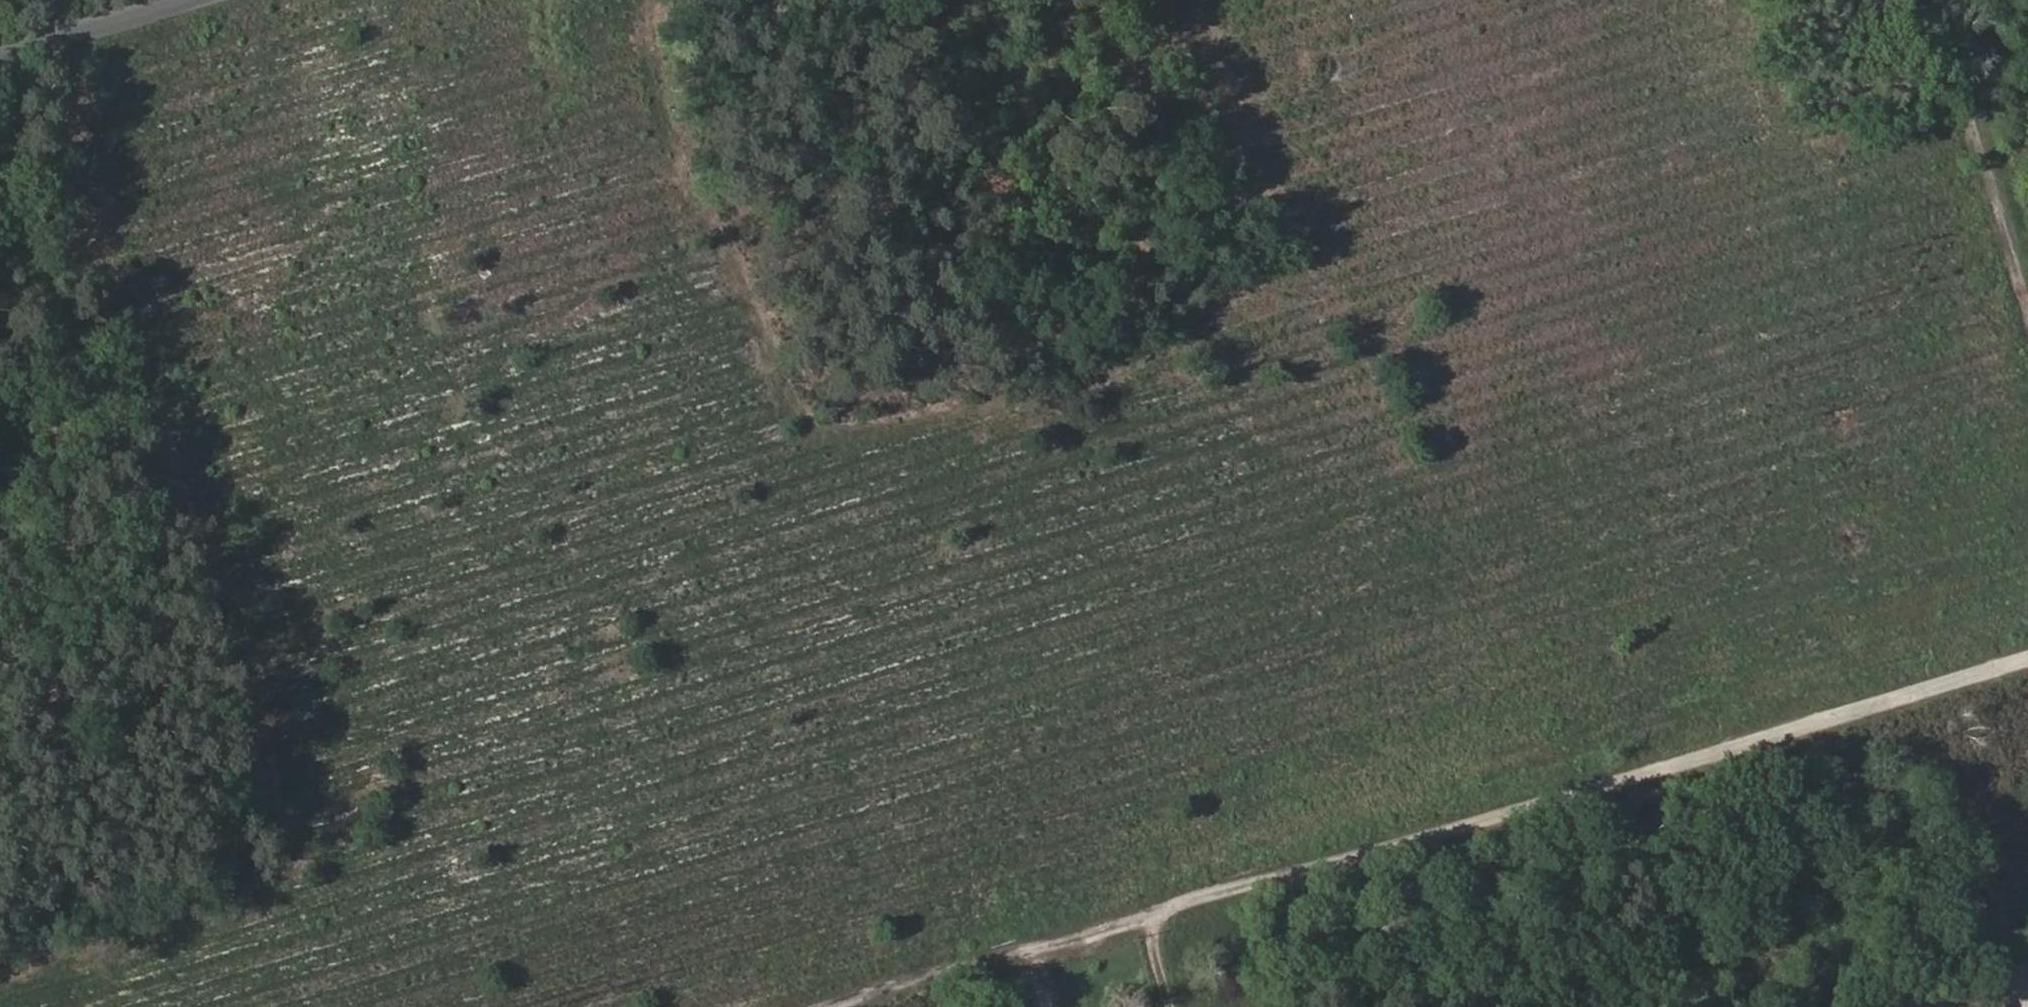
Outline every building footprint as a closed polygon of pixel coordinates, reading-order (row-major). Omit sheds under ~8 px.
[(1999,998),(1970,1006),(2002,1006),(1999,998)]
